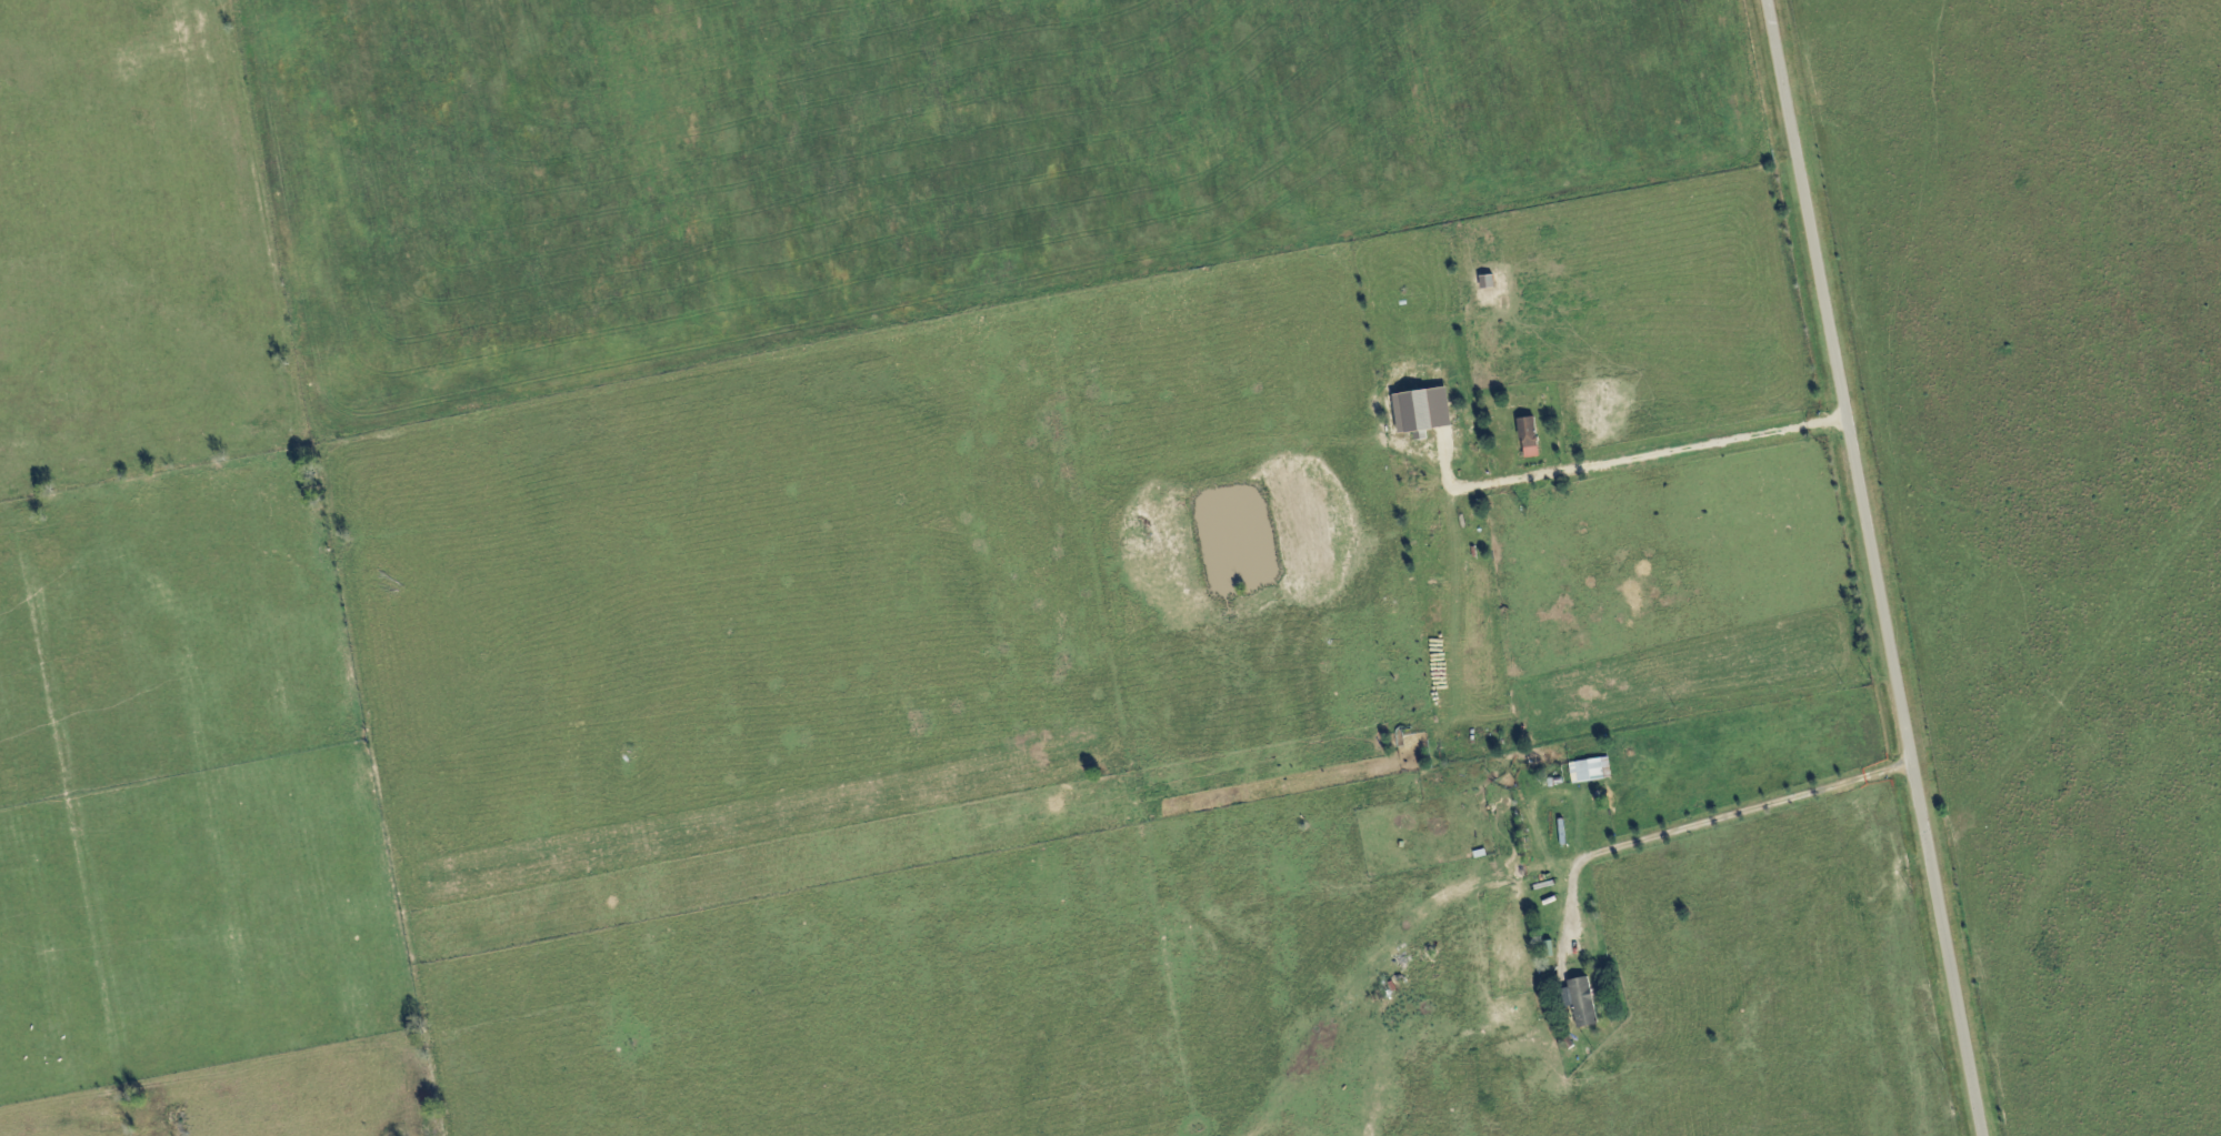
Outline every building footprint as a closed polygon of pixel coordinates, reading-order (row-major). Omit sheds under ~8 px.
[(1399,395),(1404,434),(1457,428),(1453,389),(1399,395)] [(1542,458),(1541,419),(1525,419),(1526,458),(1542,458)] [(1575,784),(1615,780),(1613,759),(1573,763),(1575,784)] [(1603,1026),(1593,978),(1572,982),(1581,1030),(1603,1026)]
